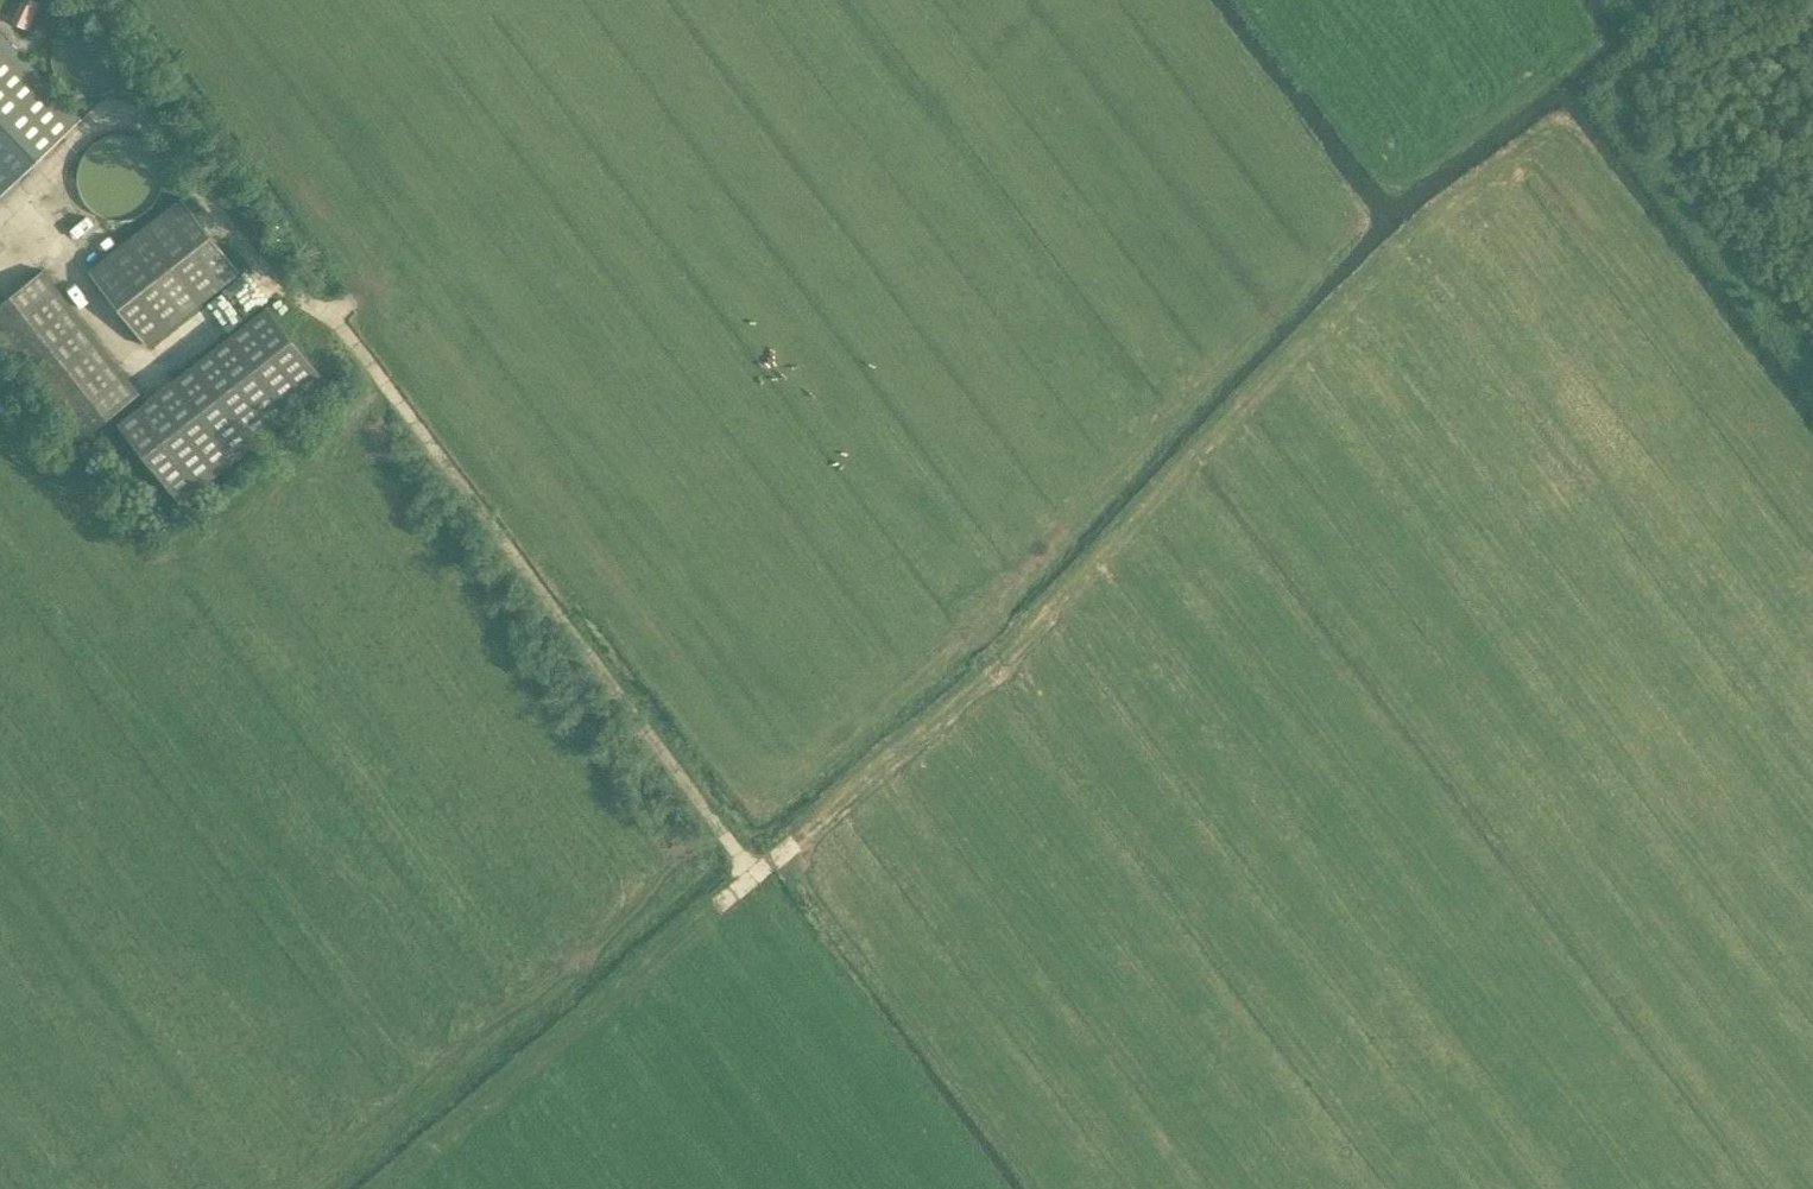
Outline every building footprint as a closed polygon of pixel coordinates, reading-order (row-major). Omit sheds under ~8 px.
[(128,68),(129,61),(128,54),(126,47),(123,41),(120,37),(114,32),(108,28),(103,26),(93,24),(86,25),(81,26),(74,29),(68,33),(64,38),(59,46),(57,50),(55,59),(56,66),(57,72),(60,79),(64,85),(69,90),(77,95),(82,97),(90,98),(97,98),(104,96),(112,93),(117,89),(121,84),(126,76),(128,68)] [(81,120),(0,34),(0,197),(81,120)] [(155,186),(156,179),(155,172),(153,165),(150,159),(147,154),(141,150),(135,146),(130,144),(120,142),(113,143),(108,144),(101,147),(95,151),(91,156),(86,164),(84,168),(82,177),(83,184),(84,190),(87,196),(91,203),(96,208),(104,213),(109,215),(117,216),(124,216),(131,214),(139,210),(144,207),(148,202),(153,194),(155,186)] [(182,196),(89,270),(148,345),(241,271),(182,196)] [(0,303),(0,346),(77,443),(141,393),(43,269),(0,303)] [(268,305),(118,423),(180,502),(330,384),(268,305)]
